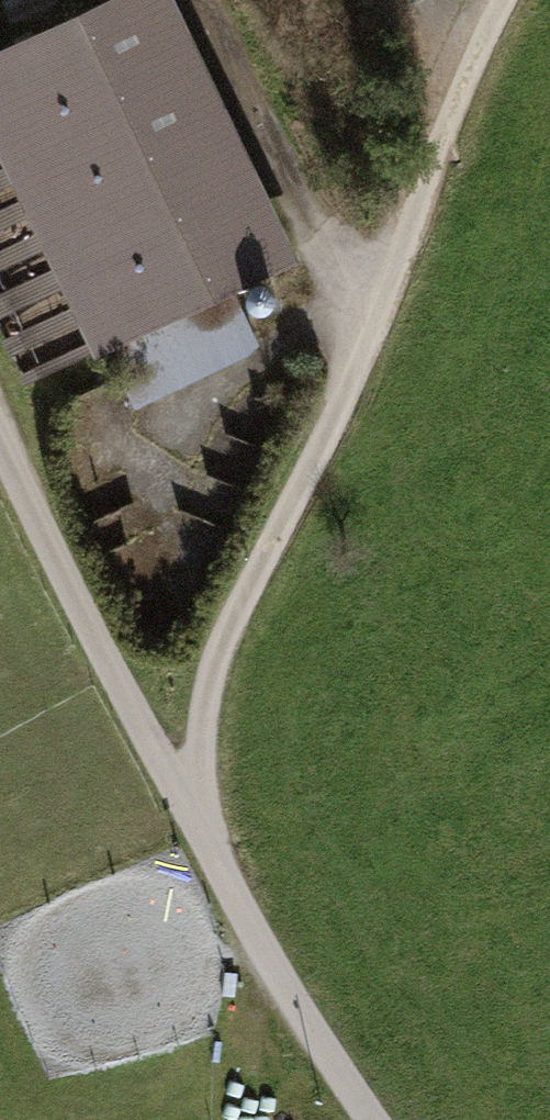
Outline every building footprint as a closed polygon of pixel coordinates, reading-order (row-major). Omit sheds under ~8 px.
[(0,43),(0,347),(15,381),(287,257),(169,0),(95,0),(0,43)]
